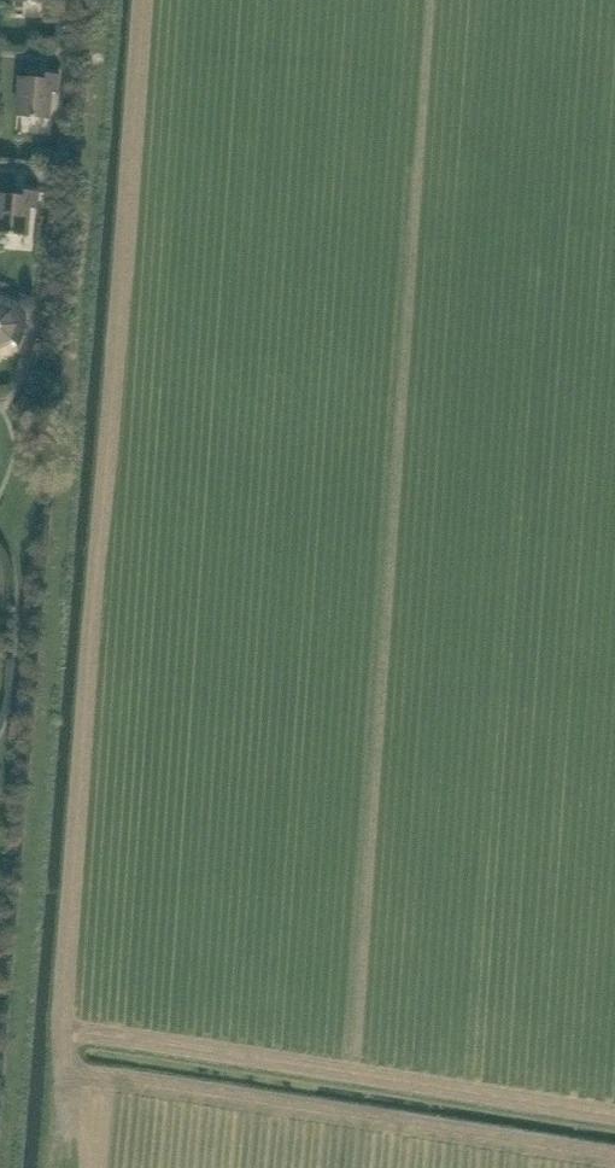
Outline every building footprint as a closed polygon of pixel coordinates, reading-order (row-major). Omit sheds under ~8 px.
[(58,91),(59,75),(46,74),(45,80),(19,78),(16,115),(26,116),(26,118),(33,118),(33,117),(47,118),(50,90),(58,91)] [(37,192),(24,191),(23,197),(0,195),(0,233),(4,233),(4,235),(11,235),(11,234),(25,235),(28,207),(36,208),(37,192)] [(17,302),(0,296),(0,345),(11,339),(18,345),(17,346),(19,346),(27,324),(17,302)]
